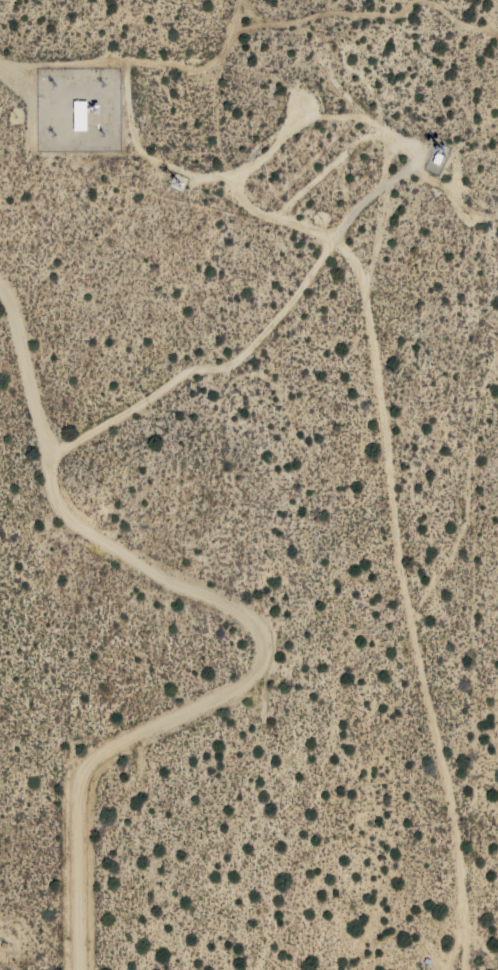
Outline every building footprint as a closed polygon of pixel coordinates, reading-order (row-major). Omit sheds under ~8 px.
[(87,130),(74,130),(74,100),(87,100),(87,130)]
